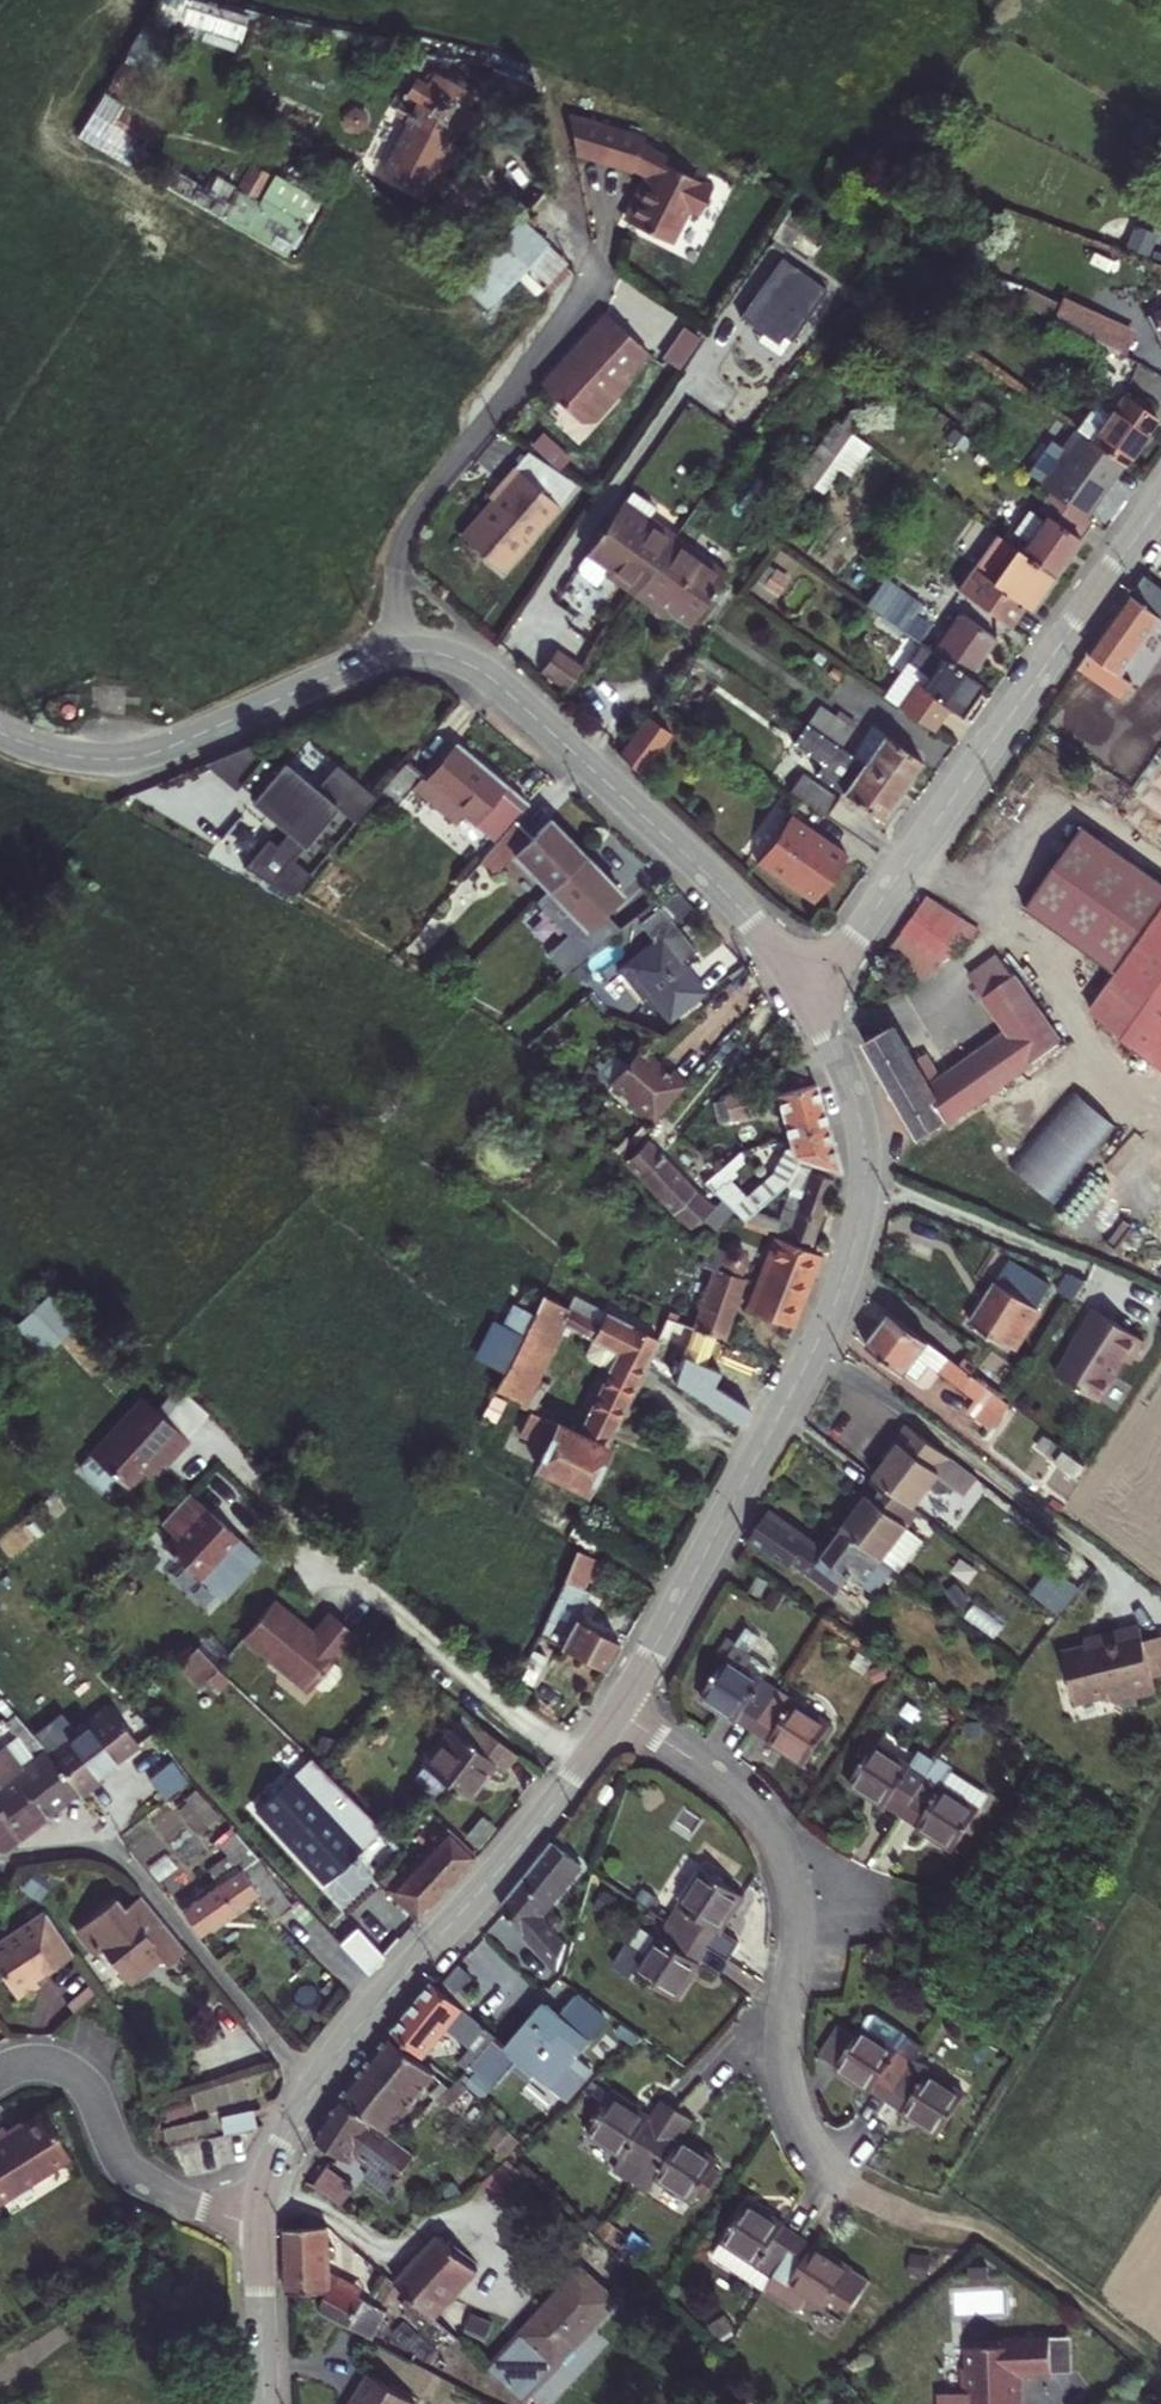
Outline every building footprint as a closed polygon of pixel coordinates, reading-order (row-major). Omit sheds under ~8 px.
[(412,118),(384,172),(421,190),(449,139),(473,94),(436,72),(428,87),(413,79),(397,110),(412,118)] [(103,94),(89,118),(111,130),(112,128),(123,110),(125,106),(103,94)] [(455,143),(464,148),(488,103),(473,94),(449,139),(455,143)] [(357,134),(369,125),(367,111),(354,106),(343,115),(344,128),(357,134)] [(138,142),(148,124),(123,110),(112,128),(138,142)] [(699,214),(712,187),(672,166),(675,161),(640,144),(643,137),(568,114),(575,153),(633,171),(644,176),(649,178),(628,221),(671,243),(688,208),(699,214)] [(89,118),(79,137),(123,162),(130,150),(134,144),(111,130),(89,118)] [(1141,144),(1153,135),(1141,120),(1130,129),(1141,144)] [(1141,144),(1145,149),(1157,140),(1153,135),(1141,144)] [(421,190),(428,194),(455,143),(449,139),(421,190)] [(130,150),(123,162),(224,219),(231,206),(130,150)] [(254,165),(241,188),(259,199),(272,176),(254,165)] [(224,219),(286,254),(318,198),(279,176),(262,206),(238,192),(231,206),(224,219)] [(644,176),(622,218),(628,221),(649,178),(644,176)] [(487,309),(551,244),(529,225),(521,217),(458,281),(487,309)] [(1137,220),(1130,244),(1160,253),(1160,227),(1137,220)] [(798,233),(785,224),(774,239),(786,247),(787,248),(798,233)] [(774,239),(770,244),(782,252),(786,247),(774,239)] [(780,257),(739,316),(776,343),(778,340),(775,338),(779,333),(790,341),(826,290),(780,257)] [(1093,338),(1098,340),(1108,319),(1062,297),(1052,319),(1093,338)] [(1160,341),(1160,308),(1147,315),(1160,341)] [(541,385),(581,422),(592,421),(629,380),(625,377),(648,352),(606,313),(541,385)] [(1098,340),(1125,353),(1135,331),(1108,319),(1098,340)] [(685,330),(665,359),(680,369),(700,340),(685,330)] [(1137,362),(1124,355),(1125,353),(1098,340),(1093,338),(1079,370),(1109,384),(1123,394),(1137,362)] [(1120,461),(1124,464),(1157,417),(1123,394),(1100,426),(1091,439),(1090,440),(1120,461)] [(793,480),(809,492),(813,486),(836,455),(852,433),(853,431),(863,418),(851,410),(841,423),(836,420),(793,480)] [(1077,428),(1091,439),(1100,426),(1086,415),(1077,428)] [(1120,461),(1090,440),(1089,441),(1075,431),(1063,448),(1066,450),(1041,486),(1050,492),(1085,517),(1113,479),(1109,476),(1120,461)] [(846,462),(849,465),(865,443),(852,433),(836,455),(846,462)] [(836,455),(813,486),(823,493),(846,462),(836,455)] [(559,506),(514,467),(500,483),(504,486),(461,535),(502,571),(559,506)] [(633,491),(624,503),(646,518),(655,506),(633,491)] [(1020,552),(1053,575),(1091,522),(1085,517),(1050,492),(1037,509),(1046,516),(1043,520),(1031,512),(1016,533),(1028,542),(1020,552)] [(635,592),(673,538),(646,518),(624,503),(622,501),(587,551),(609,566),(619,573),(615,578),(635,592)] [(952,584),(957,587),(995,534),(991,530),(952,584)] [(995,534),(957,587),(1006,622),(1020,602),(1025,605),(1029,608),(1053,575),(1020,552),(995,534)] [(725,574),(673,538),(635,592),(654,606),(658,601),(668,608),(690,623),(725,574)] [(609,566),(605,571),(615,578),(619,573),(609,566)] [(1145,577),(1132,595),(1130,594),(1078,669),(1121,699),(1132,682),(1123,676),(1160,622),(1160,589),(1145,577)] [(922,605),(884,578),(866,603),(904,630),(922,605)] [(658,601),(654,606),(664,613),(668,608),(658,601)] [(1006,622),(1011,626),(1025,605),(1020,602),(1006,622)] [(933,651),(969,676),(996,638),(961,612),(933,651)] [(557,647),(583,666),(592,653),(566,635),(557,647)] [(960,715),(981,686),(969,676),(933,651),(921,642),(908,661),(929,677),(922,685),(917,681),(898,707),(930,730),(947,706),(960,715)] [(540,670),(566,689),(583,666),(557,647),(540,670)] [(807,723),(840,746),(852,729),(834,716),(819,706),(807,723)] [(852,729),(857,723),(838,710),(834,716),(852,729)] [(795,740),(828,763),(840,746),(807,723),(795,740)] [(856,758),(901,790),(922,761),(872,725),(855,749),(860,753),(856,758)] [(618,754),(633,765),(651,740),(637,729),(618,754)] [(211,759),(204,762),(235,788),(263,756),(248,743),(211,759)] [(405,762),(376,797),(393,811),(414,786),(454,821),(462,812),(495,841),(514,819),(527,803),(507,786),(506,786),(456,744),(425,780),(405,762)] [(855,749),(851,754),(856,758),(860,753),(855,749)] [(851,754),(848,759),(853,763),(856,758),(851,754)] [(880,819),(901,790),(856,758),(853,763),(848,759),(830,784),(880,819)] [(267,835),(242,864),(274,882),(291,862),(338,807),(355,821),(359,817),(376,797),(336,763),(315,787),(283,760),(254,795),(290,826),(276,843),(267,835)] [(825,816),(838,797),(803,772),(789,791),(825,816)] [(790,814),(757,861),(813,901),(836,870),(830,866),(841,850),(790,814)] [(532,837),(514,819),(495,841),(493,843),(510,859),(514,855),(549,891),(586,856),(551,819),(532,837)] [(1086,827),(1053,873),(1141,935),(1160,907),(1160,880),(1086,827)] [(463,879),(481,893),(510,859),(493,843),(463,879)] [(830,866),(836,870),(847,854),(841,850),(830,866)] [(532,978),(542,991),(568,969),(573,965),(620,928),(603,910),(621,892),(586,856),(549,891),(536,903),(574,942),(532,978)] [(291,862),(274,882),(293,894),(307,877),(291,862)] [(657,940),(625,965),(669,1019),(704,991),(682,963),(697,950),(674,922),(693,907),(674,887),(657,899),(660,904),(641,920),(657,940)] [(927,952),(939,939),(956,951),(980,931),(926,897),(888,951),(922,979),(935,968),(927,952)] [(1090,1012),(1160,1062),(1160,913),(1090,1012)] [(927,952),(935,968),(956,951),(939,939),(927,952)] [(865,1043),(919,1141),(947,1124),(1060,1043),(998,956),(970,976),(1010,1033),(942,1081),(927,1054),(913,1063),(893,1027),(865,1043)] [(652,1125),(688,1083),(673,1069),(669,1074),(639,1048),(609,1083),(630,1101),(627,1104),(652,1125)] [(778,1087),(807,1073),(800,1058),(771,1072),(778,1087)] [(815,1084),(777,1095),(789,1138),(828,1127),(816,1084),(815,1084)] [(713,1102),(718,1122),(750,1113),(744,1090),(723,1096),(724,1099),(713,1102)] [(841,1171),(828,1127),(789,1138),(791,1148),(785,1149),(771,1174),(740,1200),(714,1174),(703,1182),(733,1210),(743,1221),(744,1220),(754,1211),(787,1182),(799,1160),(813,1164),(836,1171),(840,1173),(841,1171)] [(694,1191),(647,1141),(625,1161),(673,1211),(692,1227),(712,1208),(694,1191)] [(812,1244),(833,1179),(811,1172),(813,1164),(799,1160),(787,1182),(792,1185),(780,1220),(754,1211),(744,1220),(774,1231),(812,1244)] [(813,1164),(811,1172),(833,1179),(836,1171),(813,1164)] [(774,1244),(817,1259),(819,1254),(776,1238),(774,1244)] [(701,1264),(713,1268),(716,1269),(721,1253),(722,1248),(709,1244),(701,1264)] [(748,1309),(791,1326),(817,1259),(774,1244),(748,1309)] [(724,1251),(721,1253),(716,1269),(740,1277),(746,1262),(746,1260),(747,1257),(746,1256),(746,1253),(744,1251),(743,1250),(741,1248),(739,1247),(736,1246),(733,1246),(731,1247),(728,1248),(726,1249),(724,1251)] [(1009,1262),(971,1323),(1012,1349),(1050,1287),(1009,1262)] [(693,1328),(724,1339),(744,1279),(740,1277),(716,1269),(713,1268),(693,1328)] [(1087,1281),(1067,1273),(1056,1292),(1073,1303),(1087,1281)] [(1089,1323),(1067,1358),(1110,1384),(1136,1343),(1141,1347),(1155,1324),(1106,1293),(1088,1321),(1089,1323)] [(548,1407),(536,1402),(520,1434),(546,1447),(536,1467),(585,1491),(607,1447),(606,1446),(636,1384),(636,1383),(643,1368),(658,1338),(657,1338),(605,1311),(599,1323),(567,1307),(543,1295),(534,1313),(523,1336),(510,1364),(495,1389),(521,1403),(536,1378),(562,1323),(592,1339),(585,1353),(588,1360),(609,1370),(577,1434),(543,1417),(548,1407)] [(567,1307),(599,1323),(605,1311),(573,1295),(567,1307)] [(50,1348),(76,1324),(49,1296),(23,1321),(50,1348)] [(501,1325),(523,1336),(534,1313),(512,1303),(501,1325)] [(930,1344),(892,1315),(867,1348),(905,1377),(908,1373),(917,1380),(929,1365),(975,1400),(967,1411),(990,1429),(1009,1404),(930,1344)] [(706,1364),(716,1337),(693,1328),(681,1323),(666,1317),(658,1337),(677,1345),(685,1349),(677,1369),(670,1366),(666,1375),(704,1400),(720,1371),(706,1364)] [(677,1345),(670,1366),(677,1369),(685,1349),(677,1345)] [(760,1389),(739,1379),(731,1396),(752,1405),(760,1389)] [(163,1418),(186,1438),(207,1415),(185,1394),(163,1418)] [(163,1418),(142,1398),(81,1464),(81,1472),(102,1491),(109,1491),(119,1480),(128,1488),(155,1459),(163,1467),(188,1440),(186,1438),(163,1418)] [(889,1459),(875,1478),(914,1508),(928,1488),(935,1494),(938,1494),(940,1494),(944,1494),(946,1493),(948,1492),(951,1495),(955,1488),(965,1496),(977,1480),(907,1426),(890,1448),(895,1452),(889,1459)] [(1055,1462),(1064,1451),(1044,1436),(1035,1447),(1055,1462)] [(884,1455),(889,1459),(895,1452),(890,1448),(884,1455)] [(857,1511),(842,1530),(893,1569),(899,1573),(923,1541),(906,1528),(919,1512),(914,1508),(875,1478),(858,1500),(863,1504),(857,1511)] [(261,1558),(189,1493),(161,1523),(174,1535),(164,1546),(223,1600),(261,1558)] [(54,1519),(64,1510),(51,1496),(41,1504),(54,1519)] [(858,1500),(852,1507),(857,1511),(863,1504),(858,1500)] [(768,1513),(749,1539),(790,1568),(794,1563),(835,1594),(849,1575),(874,1594),(893,1569),(842,1530),(824,1554),(768,1513)] [(540,1635),(604,1669),(619,1641),(576,1619),(590,1591),(581,1587),(595,1559),(577,1549),(540,1635)] [(1054,1566),(1035,1590),(1063,1613),(1082,1589),(1054,1566)] [(770,1584),(758,1576),(748,1591),(760,1599),(770,1584)] [(313,1633),(273,1601),(243,1638),(308,1691),(313,1685),(320,1690),(328,1689),(339,1675),(338,1667),(332,1662),(355,1634),(329,1613),(313,1633)] [(746,1628),(735,1645),(749,1654),(760,1637),(746,1628)] [(1063,1654),(1075,1703),(1108,1695),(1110,1701),(1123,1708),(1138,1704),(1136,1696),(1156,1691),(1153,1678),(1160,1676),(1160,1639),(1160,1637),(1144,1641),(1140,1628),(1119,1633),(1120,1640),(1087,1648),(1063,1654)] [(1085,1641),(1087,1648),(1120,1640),(1119,1633),(1085,1641)] [(738,1719),(754,1729),(778,1692),(762,1681),(769,1669),(752,1658),(753,1657),(749,1654),(735,1645),(700,1698),(737,1722),(738,1719)] [(218,1668),(197,1646),(183,1659),(205,1683),(208,1679),(219,1669),(218,1668)] [(183,1659),(178,1665),(199,1688),(205,1683),(183,1659)] [(208,1679),(217,1689),(228,1678),(219,1669),(208,1679)] [(778,1692),(754,1729),(769,1740),(768,1742),(804,1766),(830,1725),(778,1692)] [(78,1792),(139,1745),(110,1707),(76,1733),(49,1754),(78,1792)] [(477,1725),(462,1712),(449,1729),(465,1740),(477,1725)] [(78,1792),(49,1754),(45,1748),(37,1740),(14,1714),(5,1721),(17,1736),(0,1749),(0,1806),(6,1815),(32,1795),(48,1815),(78,1792)] [(49,1754),(76,1733),(65,1719),(37,1740),(45,1748),(49,1754)] [(503,1772),(516,1755),(477,1725),(465,1740),(449,1729),(422,1765),(467,1799),(494,1764),(503,1772)] [(902,1815),(934,1767),(916,1755),(909,1766),(875,1744),(849,1784),(885,1807),(886,1805),(902,1815)] [(356,1854),(356,1853),(382,1828),(324,1770),(310,1757),(256,1807),(325,1882),(350,1859),(351,1860),(353,1860),(354,1860),(355,1859),(356,1859),(356,1858),(357,1857),(357,1856),(357,1855),(356,1854)] [(168,1795),(190,1777),(175,1758),(153,1775),(168,1795)] [(934,1767),(902,1815),(918,1825),(916,1828),(952,1851),(978,1811),(960,1799),(970,1785),(936,1763),(934,1767)] [(960,1799),(978,1811),(988,1797),(970,1785),(960,1799)] [(219,1815),(195,1789),(184,1799),(208,1825),(219,1815)] [(48,1815),(32,1795),(6,1815),(0,1806),(0,1847),(6,1848),(48,1815)] [(387,1890),(417,1918),(476,1856),(446,1827),(400,1877),(387,1890)] [(182,1910),(199,1933),(257,1893),(276,1919),(291,1906),(257,1859),(234,1832),(219,1846),(227,1854),(231,1859),(212,1873),(219,1884),(207,1892),(204,1887),(195,1893),(198,1898),(182,1910)] [(553,1843),(501,1907),(506,1913),(556,1971),(565,1943),(557,1934),(563,1929),(563,1922),(559,1917),(551,1917),(546,1922),(540,1916),(581,1865),(553,1843)] [(208,1868),(212,1873),(231,1859),(227,1854),(208,1868)] [(378,1880),(387,1890),(400,1877),(390,1867),(378,1880)] [(719,1932),(743,1896),(703,1870),(669,1922),(707,1946),(717,1931),(719,1932)] [(116,1897),(76,1930),(93,1950),(98,1946),(126,1980),(133,1981),(143,1972),(144,1966),(150,1961),(157,1961),(161,1957),(167,1964),(185,1949),(140,1895),(124,1908),(116,1897)] [(44,1910),(0,1940),(0,1972),(19,2000),(40,1986),(36,1979),(73,1953),(71,1951),(44,1910)] [(707,1946),(669,1922),(658,1939),(650,1951),(635,1941),(625,1957),(621,1957),(614,1968),(632,1979),(635,1974),(676,2000),(699,1964),(696,1962),(707,1946)] [(361,1925),(345,1939),(371,1968),(387,1954),(361,1925)] [(643,1929),(635,1941),(650,1951),(658,1939),(643,1929)] [(432,1983),(392,2032),(421,2057),(439,2035),(445,2027),(471,2048),(464,2056),(473,2064),(494,2039),(496,2036),(461,2007),(432,1983)] [(547,2004),(507,2051),(494,2039),(473,2064),(471,2067),(495,2088),(513,2067),(529,2082),(536,2074),(550,2087),(575,2058),(590,2040),(569,2023),(547,2004)] [(590,2040),(602,2026),(581,2008),(569,2023),(590,2040)] [(872,2089),(888,2100),(912,2062),(923,2046),(875,2015),(868,2016),(856,2036),(839,2025),(819,2055),(836,2066),(834,2069),(870,2092),(872,2089)] [(445,2027),(439,2035),(464,2056),(471,2048),(445,2027)] [(388,2036),(340,2099),(388,2134),(435,2075),(388,2036)] [(550,2087),(564,2099),(589,2070),(575,2058),(550,2087)] [(964,2096),(912,2062),(888,2100),(903,2110),(902,2112),(938,2136),(964,2096)] [(451,2146),(489,2109),(458,2080),(451,2088),(450,2089),(440,2099),(442,2102),(430,2114),(435,2120),(430,2124),(451,2146)] [(430,2094),(438,2101),(440,2099),(450,2089),(442,2082),(430,2094)] [(632,2179),(677,2110),(661,2100),(650,2118),(614,2094),(588,2134),(622,2156),(613,2170),(631,2181),(632,2179)] [(388,2134),(340,2099),(313,2138),(348,2162),(355,2151),(373,2164),(366,2174),(388,2192),(416,2155),(411,2151),(388,2134)] [(223,2116),(227,2133),(256,2127),(252,2109),(223,2116)] [(691,2201),(717,2161),(681,2138),(692,2120),(677,2110),(632,2179),(648,2189),(655,2178),(691,2201)] [(70,2157),(41,2111),(7,2132),(2,2125),(0,2127),(0,2201),(70,2157)] [(340,2206),(354,2186),(325,2167),(312,2188),(340,2206)] [(773,2275),(798,2238),(782,2227),(784,2225),(748,2201),(713,2255),(749,2279),(758,2265),(773,2275)] [(328,2229),(285,2230),(287,2294),(329,2293),(318,2311),(371,2340),(386,2313),(357,2298),(334,2285),(329,2285),(329,2271),(329,2261),(328,2250),(328,2229)] [(439,2236),(396,2282),(415,2300),(434,2318),(478,2271),(439,2236)] [(813,2248),(798,2238),(773,2275),(766,2286),(800,2308),(807,2297),(825,2309),(851,2269),(815,2245),(813,2248)] [(766,2286),(773,2275),(758,2265),(749,2279),(764,2289),(766,2286)] [(491,2370),(525,2402),(617,2301),(581,2268),(520,2336),(520,2337),(491,2370)] [(363,2288),(329,2271),(329,2285),(334,2285),(357,2298),(363,2288)] [(434,2318),(415,2300),(401,2316),(437,2348),(450,2332),(434,2318)] [(1020,2395),(1016,2391),(1015,2374),(1051,2373),(1050,2337),(1013,2339),(1013,2346),(1003,2346),(967,2347),(967,2368),(961,2368),(962,2393),(939,2393),(939,2403),(1020,2403),(1020,2395)] [(1050,2337),(1051,2373),(1072,2372),(1071,2337),(1050,2337)] [(415,2403),(370,2375),(353,2403),(415,2403)]
